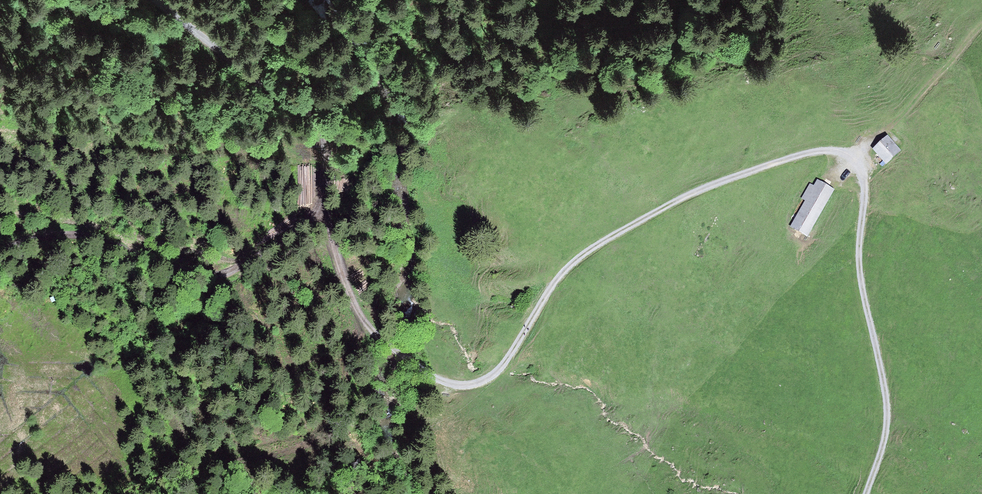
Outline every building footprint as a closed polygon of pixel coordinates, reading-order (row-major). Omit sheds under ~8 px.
[(888,138),(873,150),(886,166),(901,154),(888,138)] [(805,201),(790,228),(808,238),(835,190),(817,180),(814,187),(810,184),(802,199),(805,201)]
